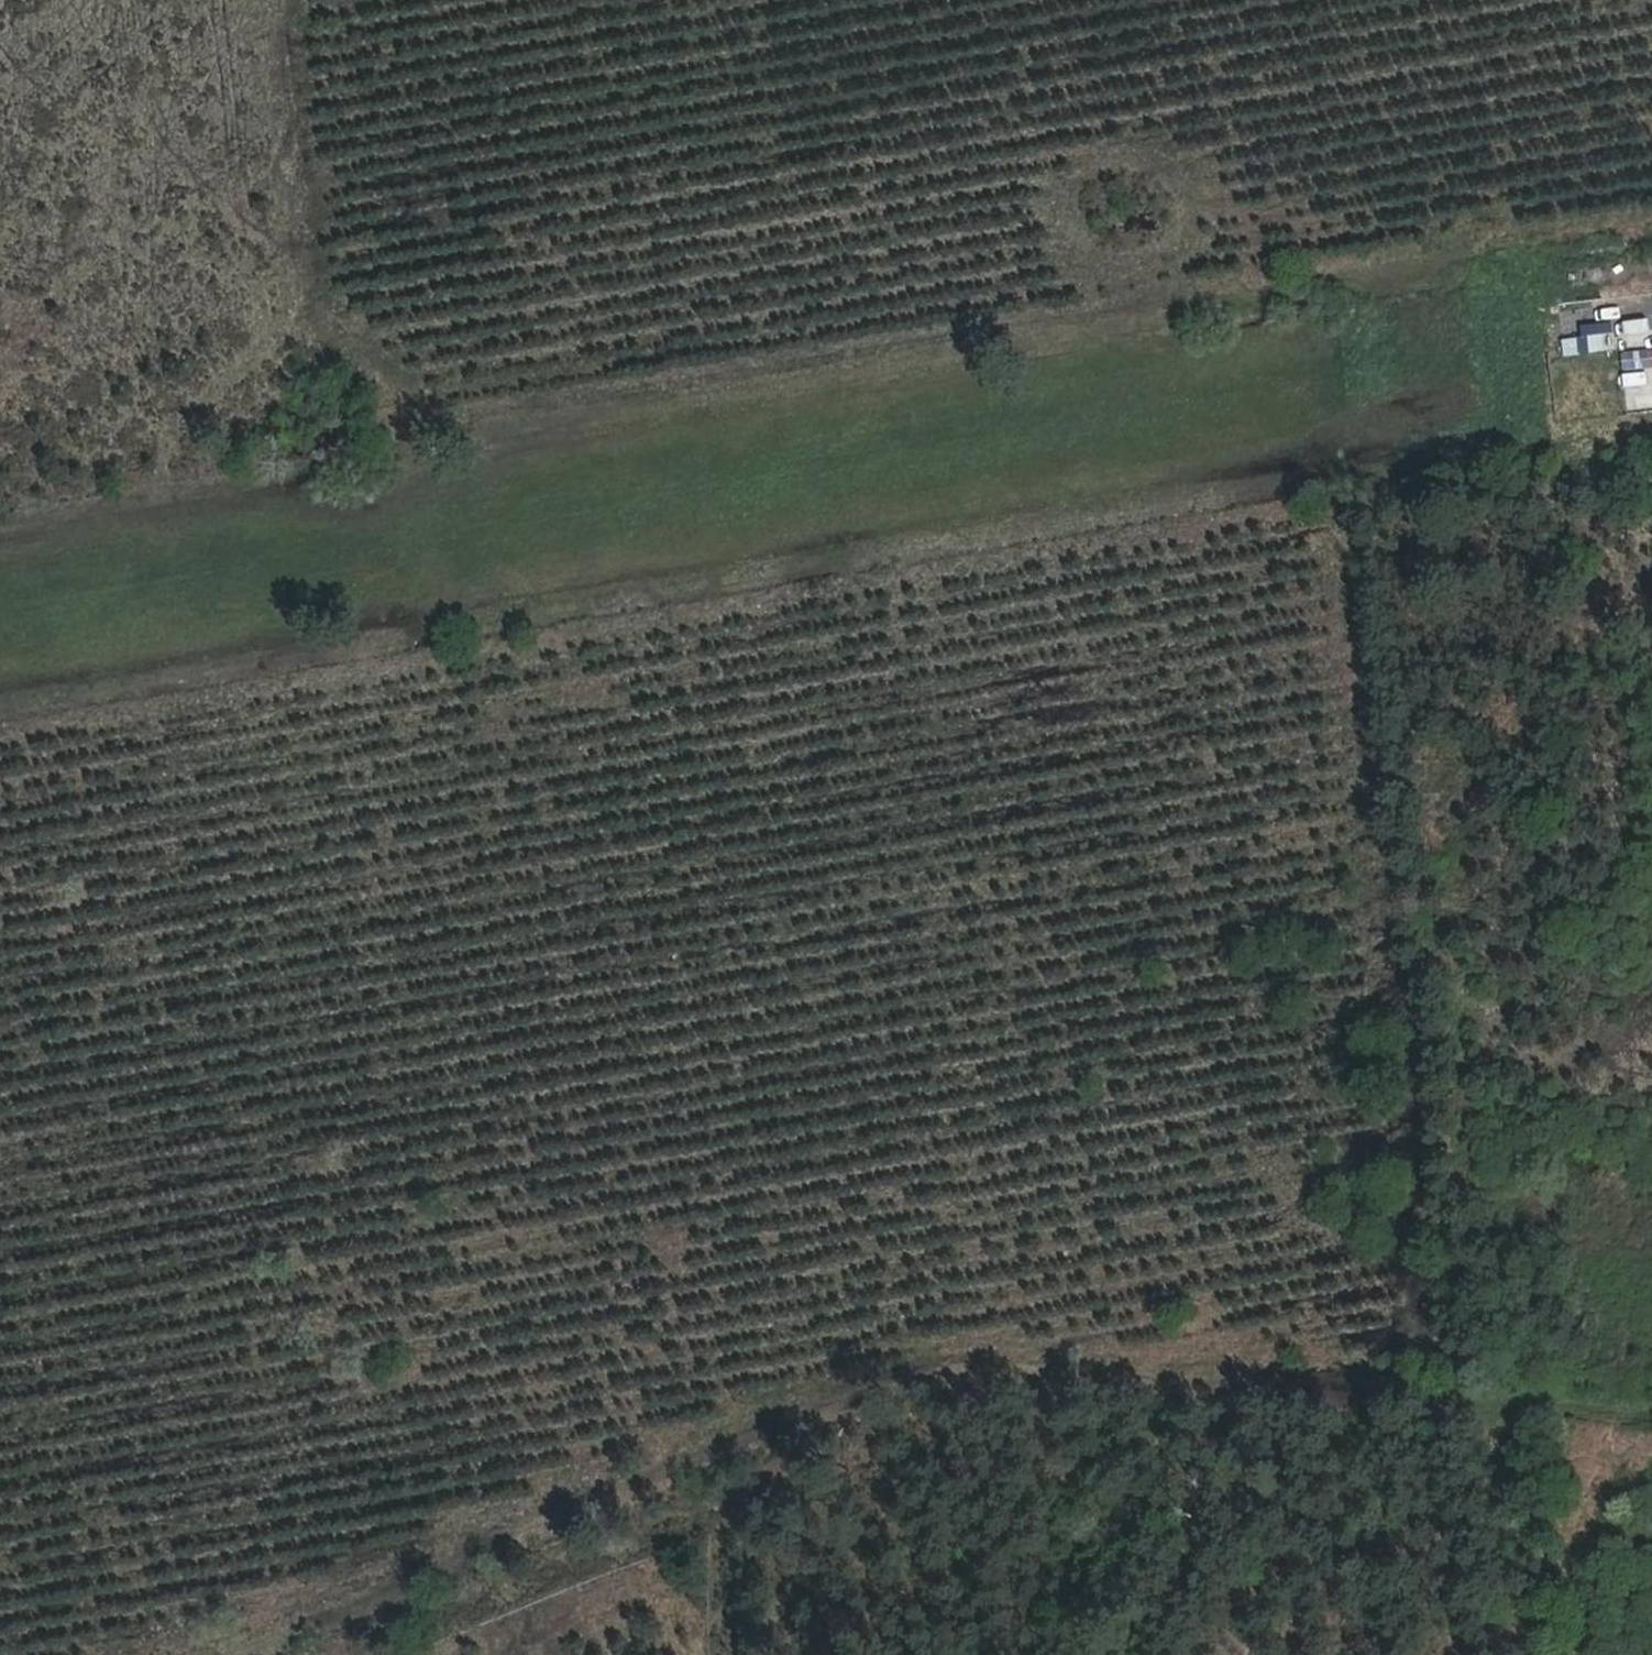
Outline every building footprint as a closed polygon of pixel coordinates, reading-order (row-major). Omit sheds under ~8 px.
[(1640,332),(1616,334),(1619,370),(1643,368),(1640,332)] [(1642,371),(1621,373),(1622,390),(1644,387),(1642,371)]
